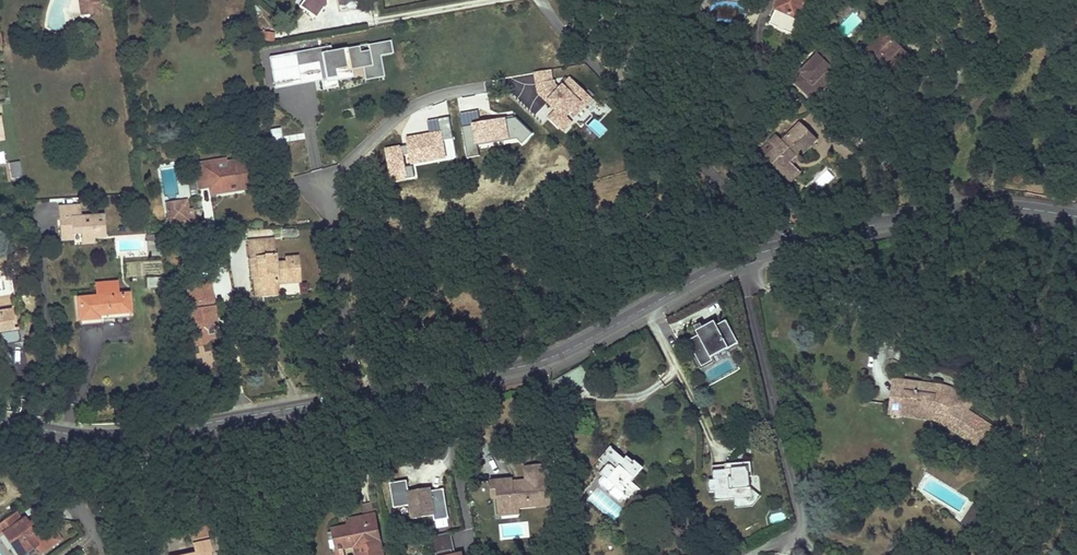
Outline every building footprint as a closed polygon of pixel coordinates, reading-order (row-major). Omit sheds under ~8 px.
[(98,0),(79,0),(81,15),(100,12),(98,0)] [(305,0),(307,9),(319,17),(331,0),(305,0)] [(360,0),(336,0),(338,13),(362,9),(360,0)] [(806,6),(808,0),(779,0),(768,23),(792,35),(806,6)] [(273,34),(259,33),(259,39),(272,41),(273,34)] [(905,56),(883,35),(862,57),(884,78),(905,56)] [(389,41),(384,42),(386,52),(376,54),(379,72),(365,75),(363,64),(333,70),(334,77),(320,79),(322,92),(336,90),(335,80),(350,78),(348,71),(362,68),(364,80),(382,77),(379,57),(391,55),(389,41)] [(329,45),(269,56),(273,83),(299,79),(297,65),(317,62),(320,79),(334,77),(333,70),(363,64),(365,75),(379,72),(376,54),(386,52),(384,42),(330,51),(329,45)] [(804,75),(796,83),(811,97),(818,90),(821,92),(836,75),(840,79),(849,70),(827,48),(802,73),(804,75)] [(273,87),(320,79),(317,62),(297,65),(299,79),(273,83),(273,87)] [(596,102),(571,75),(560,87),(554,72),(535,75),(535,89),(553,111),(547,118),(562,135),(596,102)] [(460,114),(462,126),(465,145),(477,143),(515,137),(523,144),(533,133),(515,117),(479,123),(477,112),(460,114)] [(453,138),(450,119),(438,121),(429,123),(431,134),(419,136),(420,143),(386,149),(392,180),(414,176),(412,166),(404,167),(402,154),(409,153),(411,160),(432,157),(433,160),(445,158),(442,140),(453,138)] [(777,149),(767,160),(786,179),(797,168),(794,166),(792,162),(797,156),(800,159),(818,140),(801,124),(784,142),(778,137),(771,144),(777,149)] [(477,143),(465,145),(467,157),(479,155),(477,143)] [(792,162),(794,166),(800,159),(797,156),(792,162)] [(226,170),(222,171),(224,188),(238,185),(239,190),(250,188),(246,160),(225,163),(226,170)] [(205,162),(193,164),(195,183),(211,181),(211,184),(207,188),(208,190),(209,195),(221,193),(220,188),(224,188),(222,171),(217,172),(212,168),(206,169),(205,162)] [(19,163),(9,164),(11,179),(22,178),(19,163)] [(786,179),(791,184),(802,173),(797,168),(786,179)] [(1018,183),(1020,179),(1022,176),(1016,172),(1012,179),(1018,183)] [(211,181),(195,183),(197,191),(208,190),(207,188),(211,184),(211,181)] [(224,188),(220,188),(221,193),(225,193),(239,190),(238,185),(224,188)] [(187,201),(165,205),(167,213),(188,210),(187,201)] [(80,206),(59,208),(60,220),(64,220),(65,226),(61,227),(61,237),(74,237),(74,234),(82,234),(82,239),(95,238),(105,237),(104,216),(81,217),(80,206)] [(188,210),(167,213),(169,225),(194,222),(192,209),(188,210)] [(272,240),(249,242),(250,259),(249,259),(250,269),(252,269),(257,268),(258,277),(253,277),(254,292),(263,291),(263,294),(275,294),(275,279),(297,278),(296,259),(285,259),(285,263),(273,264),(272,240)] [(162,285),(162,281),(161,277),(146,278),(147,287),(162,285)] [(127,294),(123,294),(118,295),(117,281),(95,284),(97,296),(79,298),(81,319),(96,318),(96,314),(129,310),(127,294)] [(212,283),(197,285),(200,300),(214,298),(212,283)] [(280,294),(306,294),(306,284),(280,284),(280,294)] [(200,300),(197,285),(187,286),(189,302),(193,301),(194,309),(190,310),(191,317),(185,317),(182,323),(183,332),(189,331),(191,343),(196,346),(203,345),(208,340),(207,334),(220,332),(219,327),(212,322),(211,317),(216,310),(214,298),(200,300)] [(15,331),(13,331),(10,311),(0,312),(0,345),(19,342),(18,331),(15,331)] [(737,344),(724,322),(704,333),(698,324),(691,327),(697,337),(686,343),(694,358),(696,357),(697,359),(706,355),(709,359),(737,344)] [(704,333),(715,327),(713,323),(702,329),(704,333)] [(700,368),(711,362),(709,359),(706,355),(697,359),(696,357),(694,358),(700,368)] [(590,382),(582,366),(552,382),(555,401),(590,382)] [(942,424),(960,435),(978,447),(985,437),(987,438),(993,429),(961,408),(967,400),(956,393),(950,402),(944,397),(940,396),(941,395),(942,387),(894,381),(891,404),(903,405),(902,415),(922,418),(932,419),(933,410),(939,412),(944,414),(947,416),(942,424)] [(542,415),(552,414),(550,404),(540,405),(542,415)] [(620,502),(623,499),(625,496),(632,502),(641,491),(631,483),(642,471),(627,458),(624,461),(610,449),(599,462),(606,468),(601,475),(602,475),(598,479),(599,483),(610,493),(620,502)] [(750,489),(749,477),(751,477),(750,463),(739,464),(735,469),(712,472),(713,481),(708,481),(709,493),(714,493),(715,502),(733,500),(751,498),(750,489)] [(513,485),(513,483),(513,481),(491,482),(492,498),(498,498),(499,512),(517,510),(517,507),(550,505),(547,466),(525,468),(527,484),(513,485)] [(966,500),(930,479),(923,490),(960,512),(966,500)] [(448,519),(443,490),(426,493),(425,490),(404,494),(402,483),(389,485),(393,509),(409,507),(412,520),(433,517),(434,522),(448,519)] [(752,507),(760,497),(750,489),(751,498),(733,500),(734,509),(752,507)] [(350,527),(376,522),(372,503),(362,505),(365,518),(349,521),(350,527)] [(982,511),(981,511),(976,508),(963,528),(971,534),(981,518),(981,517),(982,517),(982,516),(982,515),(982,514),(982,513),(982,512),(982,511)] [(784,512),(770,516),(772,524),(786,521),(784,512)] [(10,517),(0,523),(0,536),(3,534),(17,554),(22,554),(33,547),(39,554),(41,554),(60,542),(53,533),(41,530),(39,538),(35,536),(24,519),(15,525),(10,517)] [(376,522),(350,527),(336,530),(336,531),(328,532),(331,548),(335,548),(339,547),(340,552),(344,551),(343,549),(356,547),(358,554),(382,554),(376,522)] [(204,529),(190,532),(192,541),(199,540),(206,538),(204,529)] [(450,533),(436,537),(439,553),(451,551),(452,554),(455,554),(450,533)] [(451,551),(439,553),(436,537),(426,539),(430,554),(452,554),(451,551)] [(199,540),(192,541),(195,554),(194,554),(208,554),(208,553),(209,552),(206,538),(199,540)]
